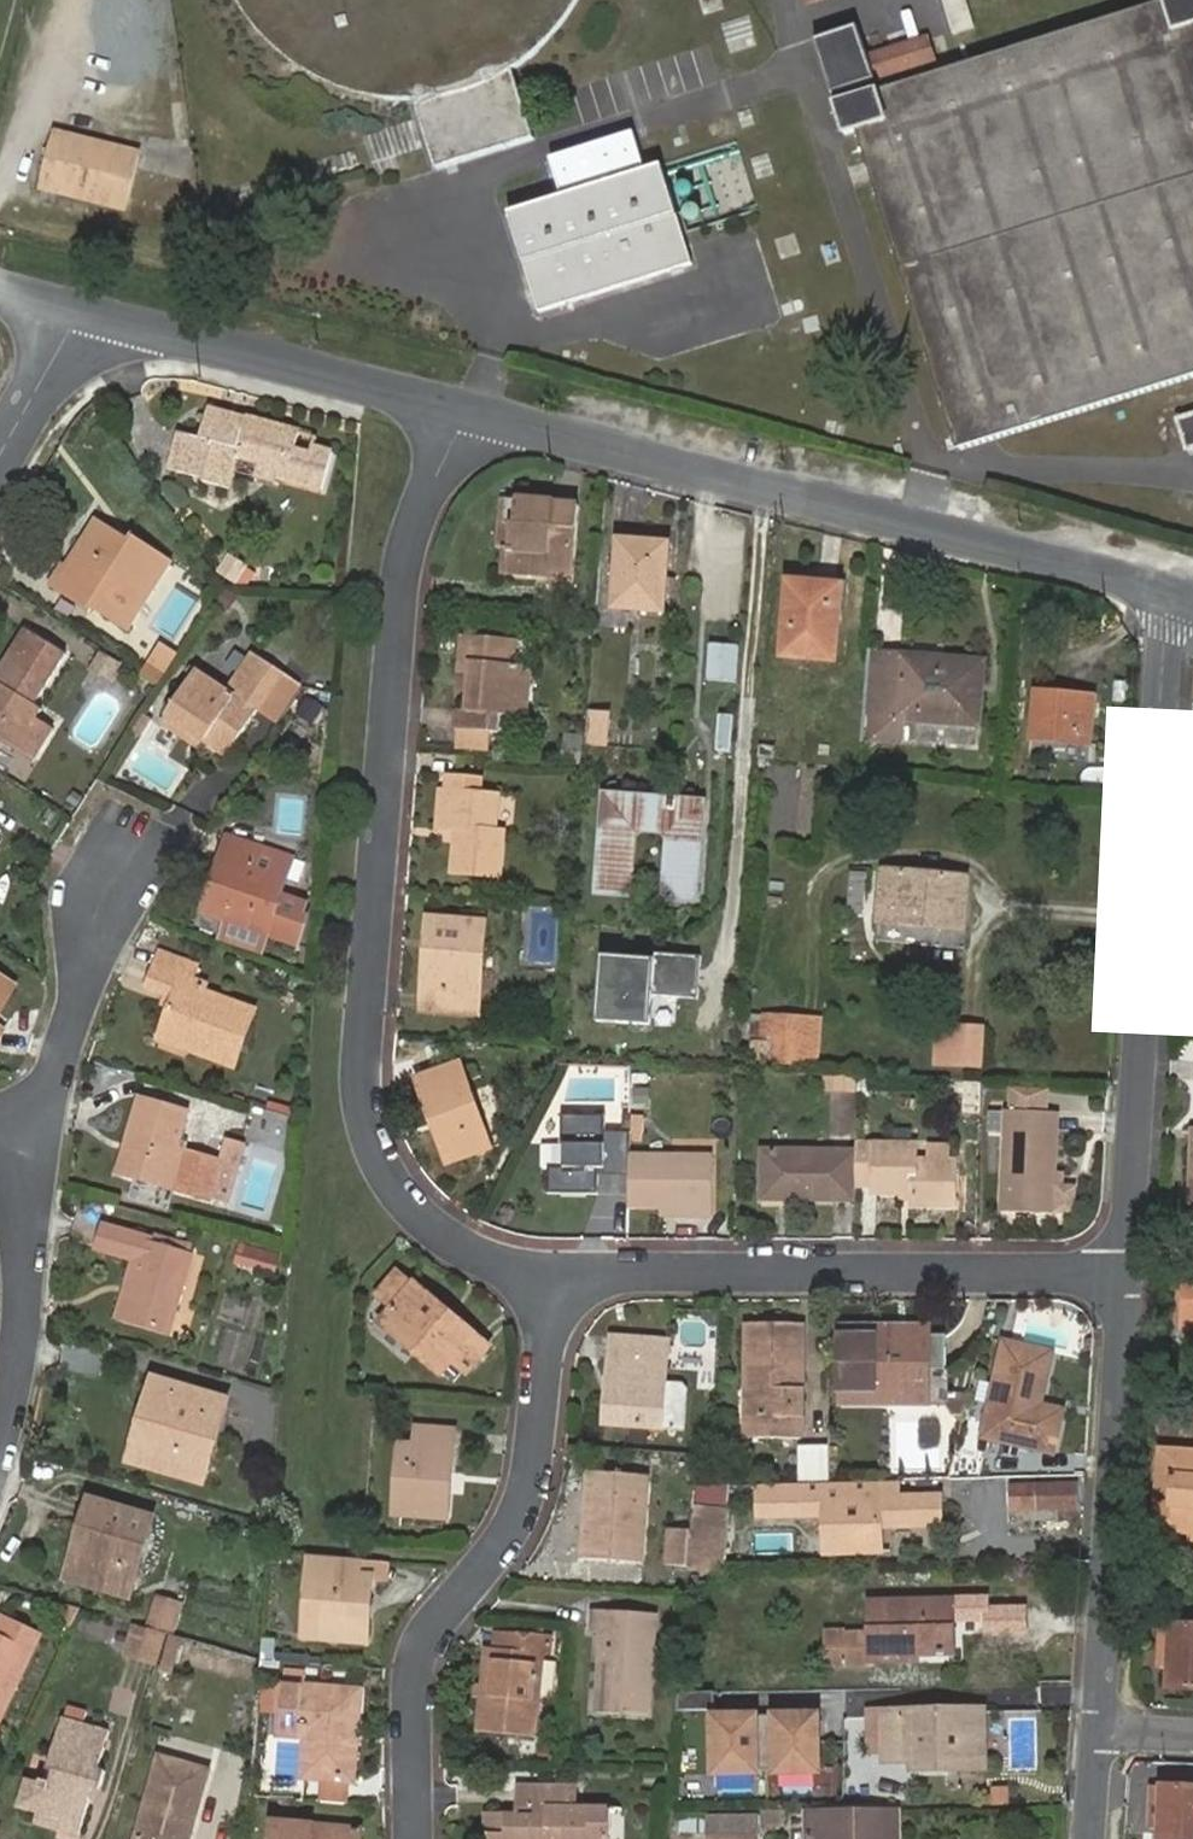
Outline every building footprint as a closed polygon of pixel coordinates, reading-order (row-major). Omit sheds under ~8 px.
[(238,9),(250,26),(258,35),(276,53),(293,65),(316,78),(334,86),(348,90),(377,96),(391,98),(418,97),(437,94),(471,85),(480,81),(498,72),(516,60),(530,49),(538,42),(548,31),(556,21),(567,4),(570,0),(233,0),(238,9)] [(962,450),(1192,376),(1192,0),(1155,0),(838,98),(847,129),(860,125),(962,450)] [(951,33),(973,27),(965,0),(941,0),(951,33)] [(413,109),(433,170),(535,136),(516,76),(413,109)] [(503,217),(534,315),(682,266),(652,167),(638,172),(628,135),(544,161),(555,199),(503,217)] [(151,162),(64,140),(47,201),(135,224),(138,213),(181,225),(190,189),(147,179),(151,162)] [(206,407),(204,415),(241,424),(243,416),(206,407)] [(177,433),(168,469),(197,477),(197,480),(224,487),(232,454),(256,460),(277,466),(273,478),(320,489),(330,452),(308,446),(306,452),(293,448),(297,431),(243,416),(241,424),(204,415),(198,438),(177,433)] [(1188,454),(1192,453),(1192,420),(1178,425),(1188,454)] [(277,466),(256,460),(251,478),(272,483),(273,478),(277,466)] [(510,521),(512,497),(507,496),(503,544),(509,543),(514,544),(516,522),(510,521)] [(558,500),(512,497),(510,521),(516,522),(514,544),(509,543),(506,570),(539,573),(540,563),(550,563),(549,574),(577,576),(582,505),(558,503),(558,500)] [(128,632),(169,568),(135,545),(130,551),(99,530),(58,592),(92,614),(94,610),(128,632)] [(619,539),(614,605),(663,608),(668,541),(619,539)] [(224,554),(214,573),(235,584),(245,564),(224,554)] [(539,573),(549,574),(550,563),(540,563),(539,573)] [(789,580),(782,655),(835,661),(844,586),(789,580)] [(0,689),(0,737),(36,760),(56,728),(39,717),(45,707),(39,703),(70,652),(28,626),(0,673),(0,682),(3,684),(0,689)] [(470,709),(461,708),(459,729),(504,732),(506,716),(528,717),(532,665),(517,664),(518,638),(467,635),(463,673),(473,673),(470,709)] [(139,675),(159,684),(174,650),(153,641),(139,675)] [(704,643),(703,681),(734,681),(735,644),(704,643)] [(193,673),(169,716),(207,738),(231,751),(280,667),(251,650),(227,692),(193,673)] [(121,665),(105,655),(97,668),(112,679),(121,665)] [(868,655),(862,737),(897,740),(899,720),(946,725),(946,717),(975,721),(980,667),(868,655)] [(463,673),(461,708),(470,709),(473,673),(463,673)] [(1040,691),(1035,738),(1060,741),(1089,743),(1090,734),(1094,697),(1040,691)] [(591,708),(589,741),(610,743),(611,709),(591,708)] [(716,713),(713,751),(729,752),(732,714),(716,713)] [(207,738),(169,716),(163,727),(200,749),(207,738)] [(946,717),(946,725),(974,729),(975,721),(946,717)] [(567,742),(566,758),(583,759),(585,743),(567,742)] [(457,790),(455,826),(462,827),(470,827),(469,838),(461,837),(458,870),(505,874),(507,842),(498,840),(501,794),(484,792),(485,776),(454,774),(453,790),(457,790)] [(443,825),(455,826),(457,790),(453,790),(446,789),(443,825)] [(610,793),(604,890),(632,891),(638,822),(679,826),(674,895),(701,897),(708,801),(610,793)] [(230,846),(234,830),(213,825),(209,842),(195,902),(201,903),(207,875),(213,876),(220,844),(230,846)] [(470,827),(462,827),(461,837),(469,838),(470,827)] [(283,841),(234,830),(230,846),(220,844),(213,876),(207,875),(201,903),(264,918),(283,841)] [(882,872),(878,927),(963,933),(966,878),(882,872)] [(441,970),(432,970),(431,988),(440,988),(485,992),(490,919),(435,915),(434,936),(444,937),(441,970)] [(434,936),(432,970),(441,970),(444,937),(434,936)] [(150,963),(180,974),(185,959),(156,947),(150,963)] [(659,963),(606,959),(600,1023),(655,1028),(658,998),(701,1002),(705,959),(659,955),(659,963)] [(187,1039),(185,1046),(228,1062),(247,1006),(197,986),(198,980),(180,974),(150,963),(144,982),(161,989),(169,992),(166,1004),(157,1027),(187,1039)] [(9,986),(0,980),(0,1001),(9,986)] [(158,1001),(166,1004),(169,992),(161,989),(158,1001)] [(758,1012),(756,1043),(744,1042),(743,1061),(824,1068),(829,1018),(758,1012)] [(956,1062),(959,1026),(940,1025),(937,1061),(956,1062)] [(984,1064),(985,1027),(959,1026),(956,1062),(984,1064)] [(156,1035),(185,1046),(187,1039),(157,1027),(156,1035)] [(423,1077),(439,1121),(444,1119),(457,1159),(494,1146),(465,1062),(423,1077)] [(835,1090),(835,1075),(825,1075),(824,1090),(835,1090)] [(858,1077),(835,1075),(835,1090),(858,1089),(858,1086),(858,1077)] [(128,1136),(119,1167),(221,1196),(234,1148),(215,1143),(213,1153),(169,1140),(179,1103),(131,1090),(120,1133),(128,1136)] [(1049,1214),(1051,1171),(1053,1110),(1003,1107),(1000,1212),(1049,1214)] [(632,1157),(633,1130),(610,1130),(611,1111),(566,1110),(564,1141),(568,1141),(566,1163),(550,1163),(549,1190),(600,1191),(601,1173),(602,1166),(632,1167),(632,1166),(632,1157)] [(444,1119),(439,1121),(453,1161),(457,1159),(444,1119)] [(112,1165),(119,1167),(128,1136),(120,1133),(112,1165)] [(215,1143),(234,1148),(237,1139),(219,1133),(215,1143)] [(857,1153),(856,1187),(873,1188),(873,1193),(899,1195),(913,1196),(913,1201),(913,1206),(955,1208),(955,1161),(916,1160),(916,1146),(857,1143),(857,1153)] [(786,1201),(856,1204),(856,1187),(857,1153),(763,1150),(762,1193),(786,1195),(786,1201)] [(632,1173),(631,1204),(664,1204),(694,1204),(694,1216),(712,1217),(713,1217),(714,1158),(632,1157),(632,1166),(632,1167),(632,1173)] [(1058,1172),(1051,1171),(1049,1214),(1057,1214),(1058,1172)] [(664,1216),(694,1216),(694,1204),(664,1204),(664,1216)] [(136,1258),(120,1316),(165,1329),(186,1252),(146,1241),(147,1233),(97,1220),(90,1245),(136,1258)] [(237,1242),(231,1265),(273,1276),(279,1253),(237,1242)] [(417,1281),(386,1315),(416,1342),(411,1347),(438,1371),(449,1360),(463,1373),(482,1351),(443,1313),(447,1308),(417,1281)] [(1192,1342),(1192,1283),(1179,1282),(1174,1341),(1192,1342)] [(487,1345),(447,1308),(443,1313),(482,1351),(487,1345)] [(416,1342),(386,1315),(381,1319),(411,1347),(416,1342)] [(803,1421),(804,1380),(798,1379),(798,1370),(804,1370),(804,1329),(752,1328),(751,1420),(761,1421),(761,1443),(800,1443),(799,1428),(800,1420),(803,1421)] [(893,1342),(892,1334),(856,1334),(855,1402),(928,1403),(929,1343),(893,1342)] [(929,1335),(892,1334),(893,1342),(929,1343),(929,1335)] [(614,1389),(611,1423),(659,1428),(667,1341),(612,1336),(607,1388),(614,1389)] [(985,1437),(1053,1453),(1063,1411),(1043,1406),(1056,1354),(1008,1343),(985,1437)] [(603,1422),(611,1423),(614,1389),(607,1388),(603,1422)] [(149,1394),(144,1415),(157,1419),(149,1448),(208,1465),(222,1414),(149,1394)] [(157,1419),(144,1415),(134,1455),(205,1475),(208,1465),(149,1448),(157,1419)] [(751,1443),(761,1443),(761,1421),(751,1420),(751,1443)] [(445,1473),(451,1473),(455,1429),(417,1426),(416,1445),(403,1444),(398,1515),(448,1519),(449,1495),(444,1495),(445,1473)] [(795,1482),(827,1483),(827,1445),(795,1444),(795,1482)] [(1172,1451),(1167,1532),(1192,1533),(1192,1452),(1172,1451)] [(587,1470),(582,1516),(593,1517),(597,1471),(587,1470)] [(593,1517),(582,1516),(577,1559),(638,1564),(645,1476),(597,1471),(593,1517)] [(689,1549),(722,1549),(729,1486),(695,1487),(689,1549)] [(1042,1487),(1043,1510),(1079,1510),(1079,1487),(1042,1487)] [(79,1577),(132,1593),(155,1518),(90,1499),(80,1528),(93,1532),(79,1577)] [(830,1547),(880,1546),(880,1528),(938,1526),(938,1499),(828,1503),(829,1522),(821,1522),(822,1533),(829,1533),(830,1547)] [(829,1522),(828,1503),(821,1503),(821,1522),(829,1522)] [(66,1573),(79,1577),(93,1532),(80,1528),(66,1573)] [(663,1566),(685,1569),(686,1549),(688,1532),(666,1530),(663,1566)] [(687,1571),(719,1573),(722,1549),(689,1549),(687,1571)] [(373,1604),(375,1579),(376,1574),(361,1574),(362,1559),(320,1555),(315,1614),(307,1612),(305,1632),(366,1637),(369,1638),(372,1616),(364,1616),(365,1603),(373,1604)] [(320,1555),(311,1555),(307,1612),(315,1614),(320,1555)] [(391,1580),(391,1561),(362,1559),(361,1574),(376,1574),(375,1579),(391,1580)] [(128,1626),(122,1658),(161,1665),(173,1600),(156,1596),(149,1630),(128,1626)] [(868,1631),(841,1632),(841,1665),(868,1665),(868,1660),(910,1660),(910,1652),(955,1652),(955,1599),(868,1601),(868,1631)] [(364,1616),(372,1616),(373,1604),(365,1603),(364,1616)] [(1179,1620),(1192,1621),(1192,1609),(1180,1608),(1179,1620)] [(645,1718),(652,1615),(589,1611),(588,1631),(597,1632),(594,1715),(645,1718)] [(40,1631),(0,1613),(0,1716),(40,1631)] [(1179,1620),(1163,1620),(1161,1664),(1170,1665),(1169,1684),(1192,1685),(1192,1621),(1179,1620)] [(512,1648),(488,1646),(484,1685),(483,1693),(483,1695),(479,1731),(533,1736),(542,1651),(560,1653),(562,1635),(514,1630),(512,1648)] [(841,1632),(824,1632),(825,1666),(841,1665),(841,1632)] [(157,1670),(170,1673),(178,1638),(165,1635),(157,1670)] [(349,1731),(358,1731),(361,1689),(286,1684),(284,1723),(310,1725),(308,1734),(306,1772),(346,1775),(349,1731)] [(761,1709),(710,1710),(711,1773),(762,1773),(761,1709)] [(823,1709),(772,1709),(773,1772),(824,1772),(823,1709)] [(977,1761),(977,1712),(881,1714),(881,1751),(881,1761),(910,1761),(910,1770),(931,1770),(931,1761),(977,1761)] [(60,1714),(47,1760),(54,1761),(48,1781),(41,1779),(24,1774),(15,1802),(38,1809),(60,1815),(57,1826),(77,1833),(88,1794),(92,1783),(99,1785),(104,1767),(97,1765),(107,1728),(60,1714)] [(881,1751),(881,1714),(863,1714),(864,1752),(881,1751)] [(310,1725),(284,1723),(283,1732),(308,1734),(310,1725)] [(354,1775),(358,1731),(349,1731),(346,1775),(354,1775)] [(133,1838),(184,1838),(207,1764),(160,1750),(133,1838)] [(54,1761),(47,1760),(41,1779),(48,1781),(54,1761)] [(977,1770),(977,1761),(931,1761),(931,1770),(977,1770)] [(1150,1827),(1158,1828),(1158,1838),(1192,1838),(1192,1783),(1152,1782),(1150,1827)] [(96,1797),(99,1785),(92,1783),(88,1794),(96,1797)] [(605,1810),(570,1810),(571,1790),(512,1789),(511,1811),(530,1812),(530,1819),(483,1817),(483,1838),(604,1838),(605,1810)] [(894,1808),(881,1808),(864,1808),(806,1809),(805,1838),(894,1838),(894,1808)] [(36,1819),(57,1826),(60,1815),(38,1809),(36,1819)] [(707,1814),(708,1834),(758,1833),(757,1827),(757,1813),(707,1814)] [(765,1813),(757,1813),(757,1827),(766,1827),(765,1813)] [(785,1813),(765,1813),(766,1827),(785,1827),(785,1813)] [(350,1825),(272,1820),(270,1838),(349,1838),(350,1825)] [(350,1825),(349,1838),(358,1838),(358,1825),(350,1825)]
